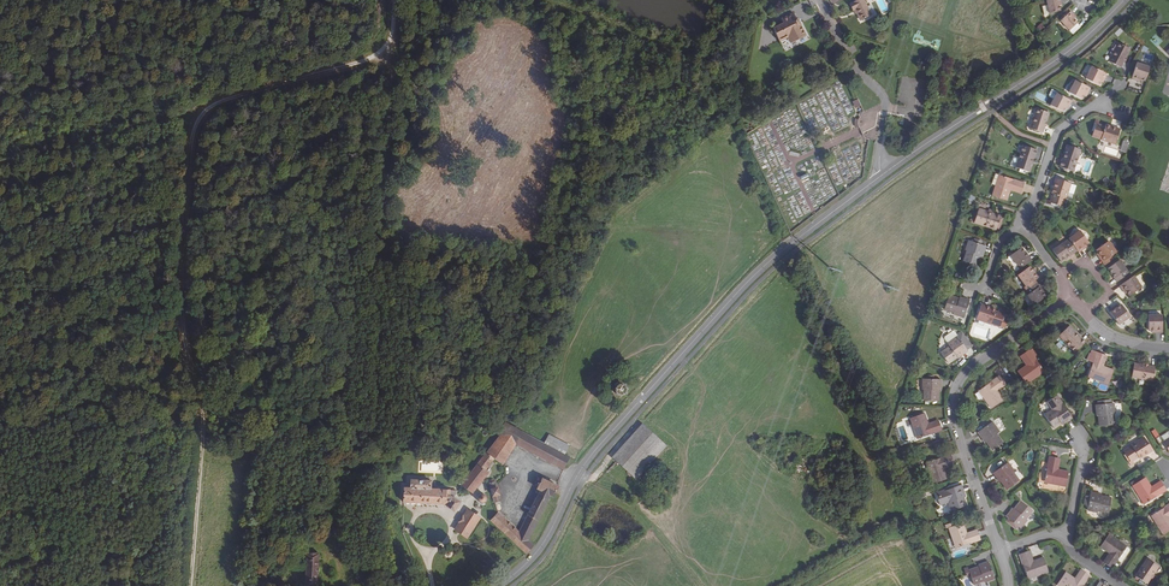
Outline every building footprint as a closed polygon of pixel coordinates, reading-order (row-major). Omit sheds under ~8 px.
[(864,0),(857,0),(849,4),(853,11),(856,10),(861,21),(871,16),(864,0)] [(1059,0),(1049,0),(1044,1),(1047,14),(1059,11),(1058,6),(1057,4),(1060,3),(1059,0)] [(1070,31),(1077,23),(1074,19),(1072,18),(1074,16),(1070,11),(1060,21),(1070,31)] [(782,19),(784,23),(774,28),(780,41),(788,37),(791,43),(805,35),(797,18),(795,19),(793,13),(782,19)] [(1081,27),(1077,23),(1070,31),(1073,35),(1081,27)] [(1130,49),(1118,43),(1109,62),(1121,68),(1130,49)] [(1149,67),(1136,62),(1131,79),(1138,81),(1138,79),(1145,81),(1149,67)] [(1107,75),(1092,67),(1086,80),(1098,86),(1102,80),(1104,81),(1107,75)] [(1090,89),(1075,80),(1068,93),(1082,100),(1085,94),(1087,95),(1090,89)] [(1072,102),(1057,94),(1050,106),(1063,113),(1066,107),(1068,108),(1072,102)] [(1047,114),(1034,110),(1028,130),(1041,134),(1047,114)] [(1094,124),(1095,124),(1091,136),(1101,139),(1100,140),(1115,144),(1120,129),(1105,124),(1104,126),(1098,124),(1099,121),(1095,120),(1094,124)] [(1124,140),(1120,150),(1125,152),(1129,142),(1124,140)] [(1073,172),(1080,150),(1067,145),(1059,167),(1073,172)] [(1019,157),(1014,155),(1010,166),(1029,173),(1033,163),(1031,162),(1033,159),(1034,159),(1037,150),(1023,146),(1019,157)] [(1024,184),(999,175),(992,196),(1006,201),(1010,191),(1010,189),(1021,192),(1024,184)] [(1051,203),(1059,206),(1062,207),(1066,198),(1071,184),(1056,179),(1051,193),(1053,194),(1050,201),(1048,200),(1046,204),(1050,205),(1051,203)] [(988,212),(978,209),(974,223),(996,230),(1001,216),(992,213),(991,214),(988,213),(988,212)] [(1080,231),(1069,239),(1070,240),(1077,251),(1079,253),(1085,249),(1083,247),(1089,243),(1080,231)] [(1071,256),(1077,251),(1070,240),(1063,245),(1062,244),(1052,251),(1061,262),(1070,255),(1071,256)] [(982,257),(986,246),(982,245),(977,244),(969,241),(965,251),(966,251),(963,262),(978,267),(981,256),(982,257)] [(1100,255),(1099,256),(1105,265),(1112,261),(1110,258),(1117,253),(1108,241),(1096,250),(1100,255)] [(1018,264),(1020,268),(1032,260),(1029,256),(1027,257),(1024,252),(1021,247),(1010,255),(1016,265),(1018,264)] [(1119,260),(1108,268),(1117,281),(1132,271),(1129,268),(1126,270),(1119,260)] [(1025,286),(1022,289),(1025,292),(1037,283),(1035,280),(1040,277),(1035,271),(1034,272),(1030,267),(1018,275),(1025,286)] [(1130,296),(1141,287),(1133,276),(1119,286),(1124,292),(1126,291),(1130,296)] [(1038,287),(1039,286),(1037,283),(1025,292),(1034,305),(1046,297),(1038,287)] [(959,297),(959,299),(948,296),(944,310),(954,313),(954,315),(964,318),(970,301),(959,297)] [(995,311),(996,310),(981,305),(976,320),(991,325),(991,324),(1005,329),(1007,324),(1003,323),(1007,312),(1003,311),(1002,314),(995,311)] [(1116,308),(1115,306),(1109,311),(1119,325),(1130,317),(1121,305),(1116,308)] [(1162,315),(1148,316),(1148,331),(1155,331),(1156,333),(1163,332),(1162,315)] [(1076,334),(1076,333),(1069,325),(1058,336),(1075,353),(1085,343),(1079,336),(1078,336),(1076,334)] [(954,331),(943,339),(947,344),(958,337),(954,331)] [(957,336),(958,337),(947,344),(949,347),(941,353),(948,363),(957,357),(958,359),(968,351),(967,350),(972,347),(962,333),(957,336)] [(1029,351),(1029,350),(1021,355),(1028,365),(1026,366),(1018,372),(1026,385),(1044,371),(1034,358),(1037,356),(1032,349),(1029,351)] [(1109,385),(1114,371),(1103,367),(1101,366),(1105,355),(1097,352),(1095,355),(1090,353),(1088,361),(1093,363),(1087,377),(1109,385)] [(1021,355),(1019,357),(1026,366),(1028,365),(1021,355)] [(1153,381),(1155,368),(1148,366),(1143,366),(1134,364),(1131,377),(1153,381)] [(998,391),(996,389),(1005,383),(1000,376),(979,391),(992,409),(1004,400),(998,391)] [(940,391),(940,380),(922,379),(922,390),(924,390),(924,401),(938,401),(939,391),(940,391)] [(1113,386),(1120,388),(1122,382),(1115,380),(1113,386)] [(998,391),(1007,385),(1005,383),(996,389),(998,391)] [(622,386),(619,385),(617,385),(616,386),(615,387),(615,388),(614,389),(614,391),(615,392),(615,393),(617,394),(618,395),(620,395),(621,395),(622,394),(624,393),(624,391),(624,390),(624,388),(623,387),(622,386)] [(1058,395),(1046,402),(1052,410),(1062,403),(1063,403),(1058,395)] [(1062,425),(1073,418),(1062,403),(1052,410),(1044,415),(1053,429),(1061,424),(1062,425)] [(1115,414),(1114,404),(1111,404),(1104,405),(1098,405),(1095,405),(1097,416),(1098,416),(1099,427),(1114,425),(1113,414),(1115,414)] [(917,439),(942,431),(939,422),(928,426),(928,424),(924,414),(910,419),(917,439)] [(539,440),(514,427),(505,422),(498,435),(514,445),(526,450),(525,452),(529,454),(530,453),(543,460),(542,462),(548,464),(549,463),(560,468),(566,454),(559,451),(539,440)] [(999,432),(992,422),(978,432),(985,442),(986,442),(993,451),(1003,443),(997,434),(999,432)] [(616,461),(647,427),(643,423),(612,458),(616,461)] [(636,480),(667,446),(647,427),(616,461),(636,480)] [(543,432),(539,440),(559,451),(564,442),(543,432)] [(493,459),(500,464),(514,445),(498,435),(485,453),(493,459)] [(1168,453),(1168,438),(1162,442),(1158,436),(1155,438),(1163,451),(1166,449),(1168,453)] [(1125,454),(1123,455),(1130,466),(1134,463),(1132,461),(1138,457),(1139,459),(1152,450),(1144,437),(1131,445),(1132,446),(1123,451),(1125,454)] [(493,459),(485,453),(472,469),(482,479),(486,473),(484,471),(493,459)] [(933,484),(947,479),(944,469),(943,467),(954,463),(951,455),(926,463),(933,484)] [(1066,487),(1069,472),(1059,470),(1056,469),(1058,458),(1049,457),(1044,483),(1066,487)] [(1013,472),(1014,471),(1008,462),(993,473),(999,482),(1001,482),(1007,490),(1019,481),(1013,472)] [(651,474),(656,469),(652,465),(647,470),(651,474)] [(472,469),(465,479),(476,487),(482,479),(472,469)] [(498,512),(496,515),(491,521),(526,553),(534,546),(529,542),(552,494),(554,495),(559,485),(542,476),(537,486),(539,487),(520,531),(498,512)] [(455,494),(454,489),(431,487),(431,479),(411,478),(410,486),(403,486),(401,502),(446,503),(446,506),(452,509),(458,501),(453,496),(455,494)] [(1144,504),(1167,490),(1162,483),(1152,489),(1151,487),(1145,478),(1132,486),(1144,504)] [(472,492),(476,487),(465,479),(461,484),(472,492)] [(497,501),(493,482),(491,482),(490,480),(487,481),(492,502),(497,501)] [(1162,483),(1160,481),(1151,487),(1152,489),(1162,483)] [(966,497),(961,485),(944,491),(948,503),(952,512),(967,506),(964,498),(966,497)] [(940,506),(948,503),(944,491),(935,494),(940,506)] [(1102,495),(1091,493),(1087,511),(1098,513),(1098,511),(1109,513),(1112,498),(1101,496),(1102,495)] [(477,499),(477,501),(487,502),(487,497),(484,497),(484,496),(484,495),(483,495),(482,494),(481,494),(480,494),(479,494),(477,496),(477,497),(477,499)] [(1006,517),(1009,519),(1006,522),(1016,529),(1018,527),(1020,529),(1027,520),(1026,519),(1033,511),(1021,501),(1014,509),(1013,509),(1006,517)] [(1168,531),(1168,516),(1168,515),(1168,505),(1151,516),(1163,534),(1168,531)] [(454,530),(465,537),(478,518),(468,510),(464,516),(462,515),(457,522),(459,523),(454,530)] [(956,549),(981,540),(978,532),(967,535),(966,533),(963,523),(949,528),(956,549)] [(1127,547),(1108,534),(1100,547),(1109,553),(1111,554),(1104,564),(1112,569),(1127,547)] [(1090,542),(1085,539),(1082,544),(1087,547),(1090,542)] [(1049,572),(1043,558),(1034,561),(1032,562),(1028,551),(1019,554),(1028,579),(1049,572)] [(305,553),(303,585),(317,585),(318,554),(305,553)] [(1109,553),(1102,563),(1104,564),(1111,554),(1109,553)] [(1159,566),(1147,559),(1136,577),(1139,579),(1138,580),(1137,582),(1142,585),(1144,582),(1147,584),(1151,578),(1153,574),(1159,566)] [(979,567),(968,570),(970,575),(974,585),(984,581),(984,583),(994,579),(988,562),(978,566),(979,567)] [(1090,576),(1082,570),(1076,579),(1074,578),(1065,572),(1057,585),(1058,585),(1083,585),(1090,576)]
